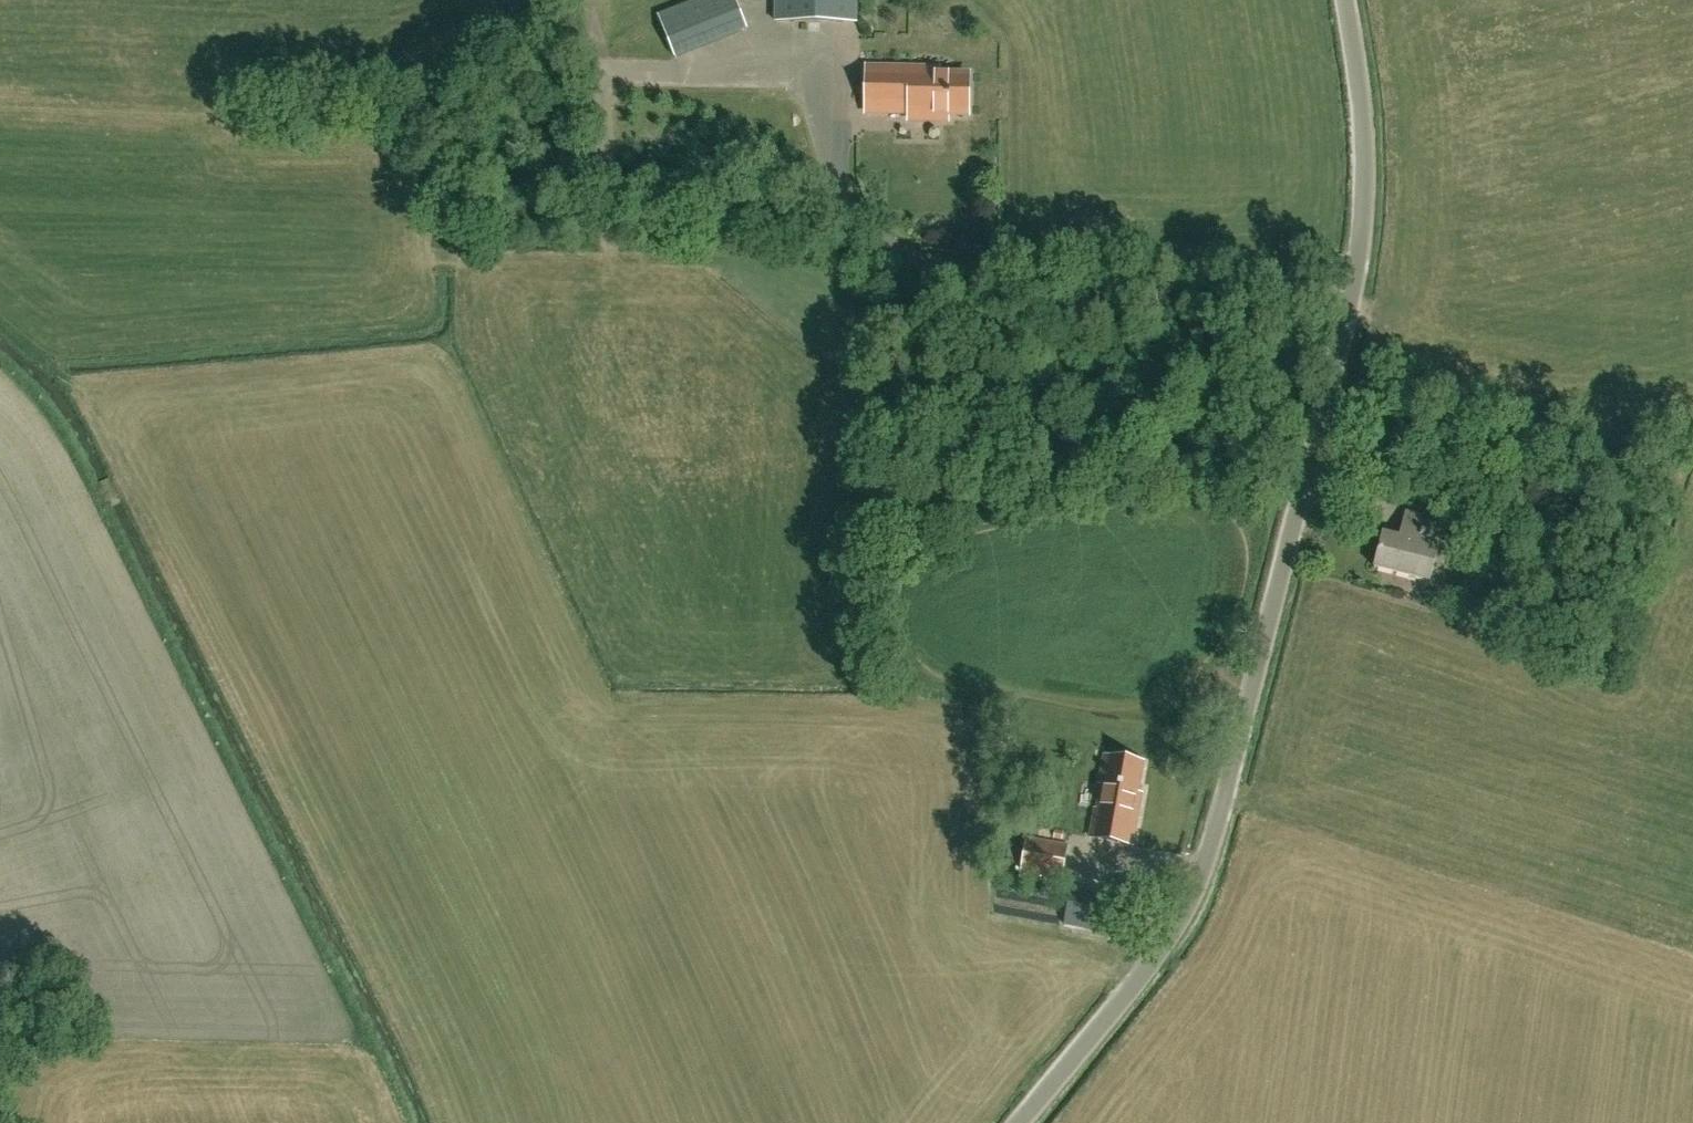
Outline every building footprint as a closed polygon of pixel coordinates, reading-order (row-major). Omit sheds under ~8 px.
[(747,28),(736,0),(696,0),(658,15),(675,57),(747,28)] [(856,0),(776,0),(776,21),(856,22),(856,0)] [(909,119),(928,120),(949,120),(949,114),(968,114),(969,75),(938,74),(938,68),(867,66),(866,112),(909,113),(909,119)] [(1431,581),(1446,521),(1413,513),(1406,538),(1384,532),(1375,567),(1431,581)] [(1122,842),(1138,845),(1146,794),(1142,793),(1147,764),(1108,757),(1104,785),(1111,786),(1107,811),(1100,810),(1095,838),(1110,840),(1122,842)] [(1062,878),(1068,844),(1027,837),(1021,871),(1062,878)] [(1077,871),(1100,870),(1099,854),(1077,855),(1077,871)] [(1082,928),(1088,900),(1070,896),(1064,924),(1082,928)]
